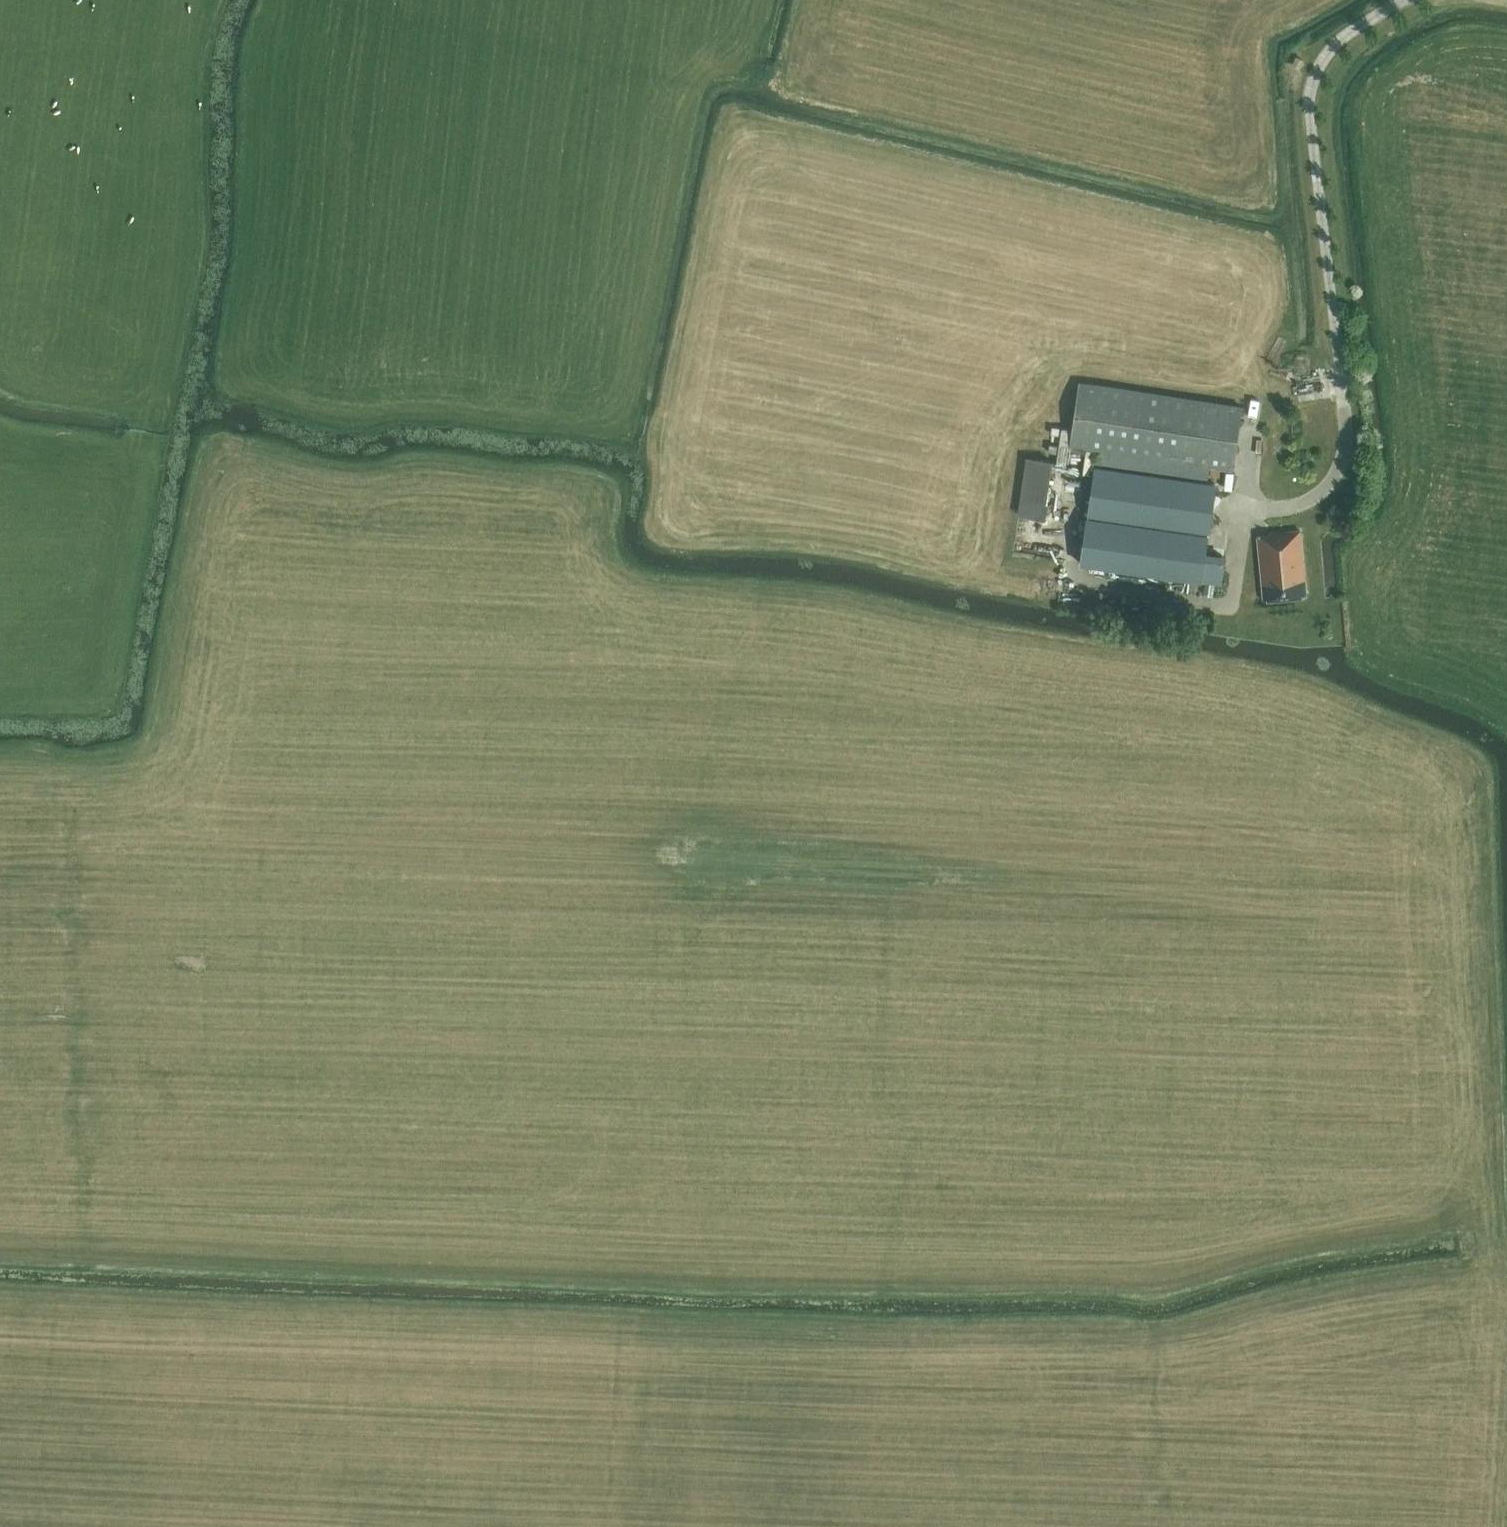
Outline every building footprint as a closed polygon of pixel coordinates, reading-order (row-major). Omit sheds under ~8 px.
[(1303,59),(1296,56),(1292,64),(1299,67),(1303,59)] [(1099,451),(1097,465),(1087,529),(1083,562),(1220,582),(1225,549),(1183,543),(1184,537),(1181,536),(1182,527),(1199,529),(1206,481),(1208,467),(1234,470),(1243,403),(1079,380),(1069,446),(1099,451)] [(1053,461),(1026,457),(1020,495),(1047,499),(1053,461)] [(1306,598),(1300,532),(1258,536),(1264,602),(1306,598)] [(1193,621),(1208,623),(1209,616),(1194,614),(1193,621)]
